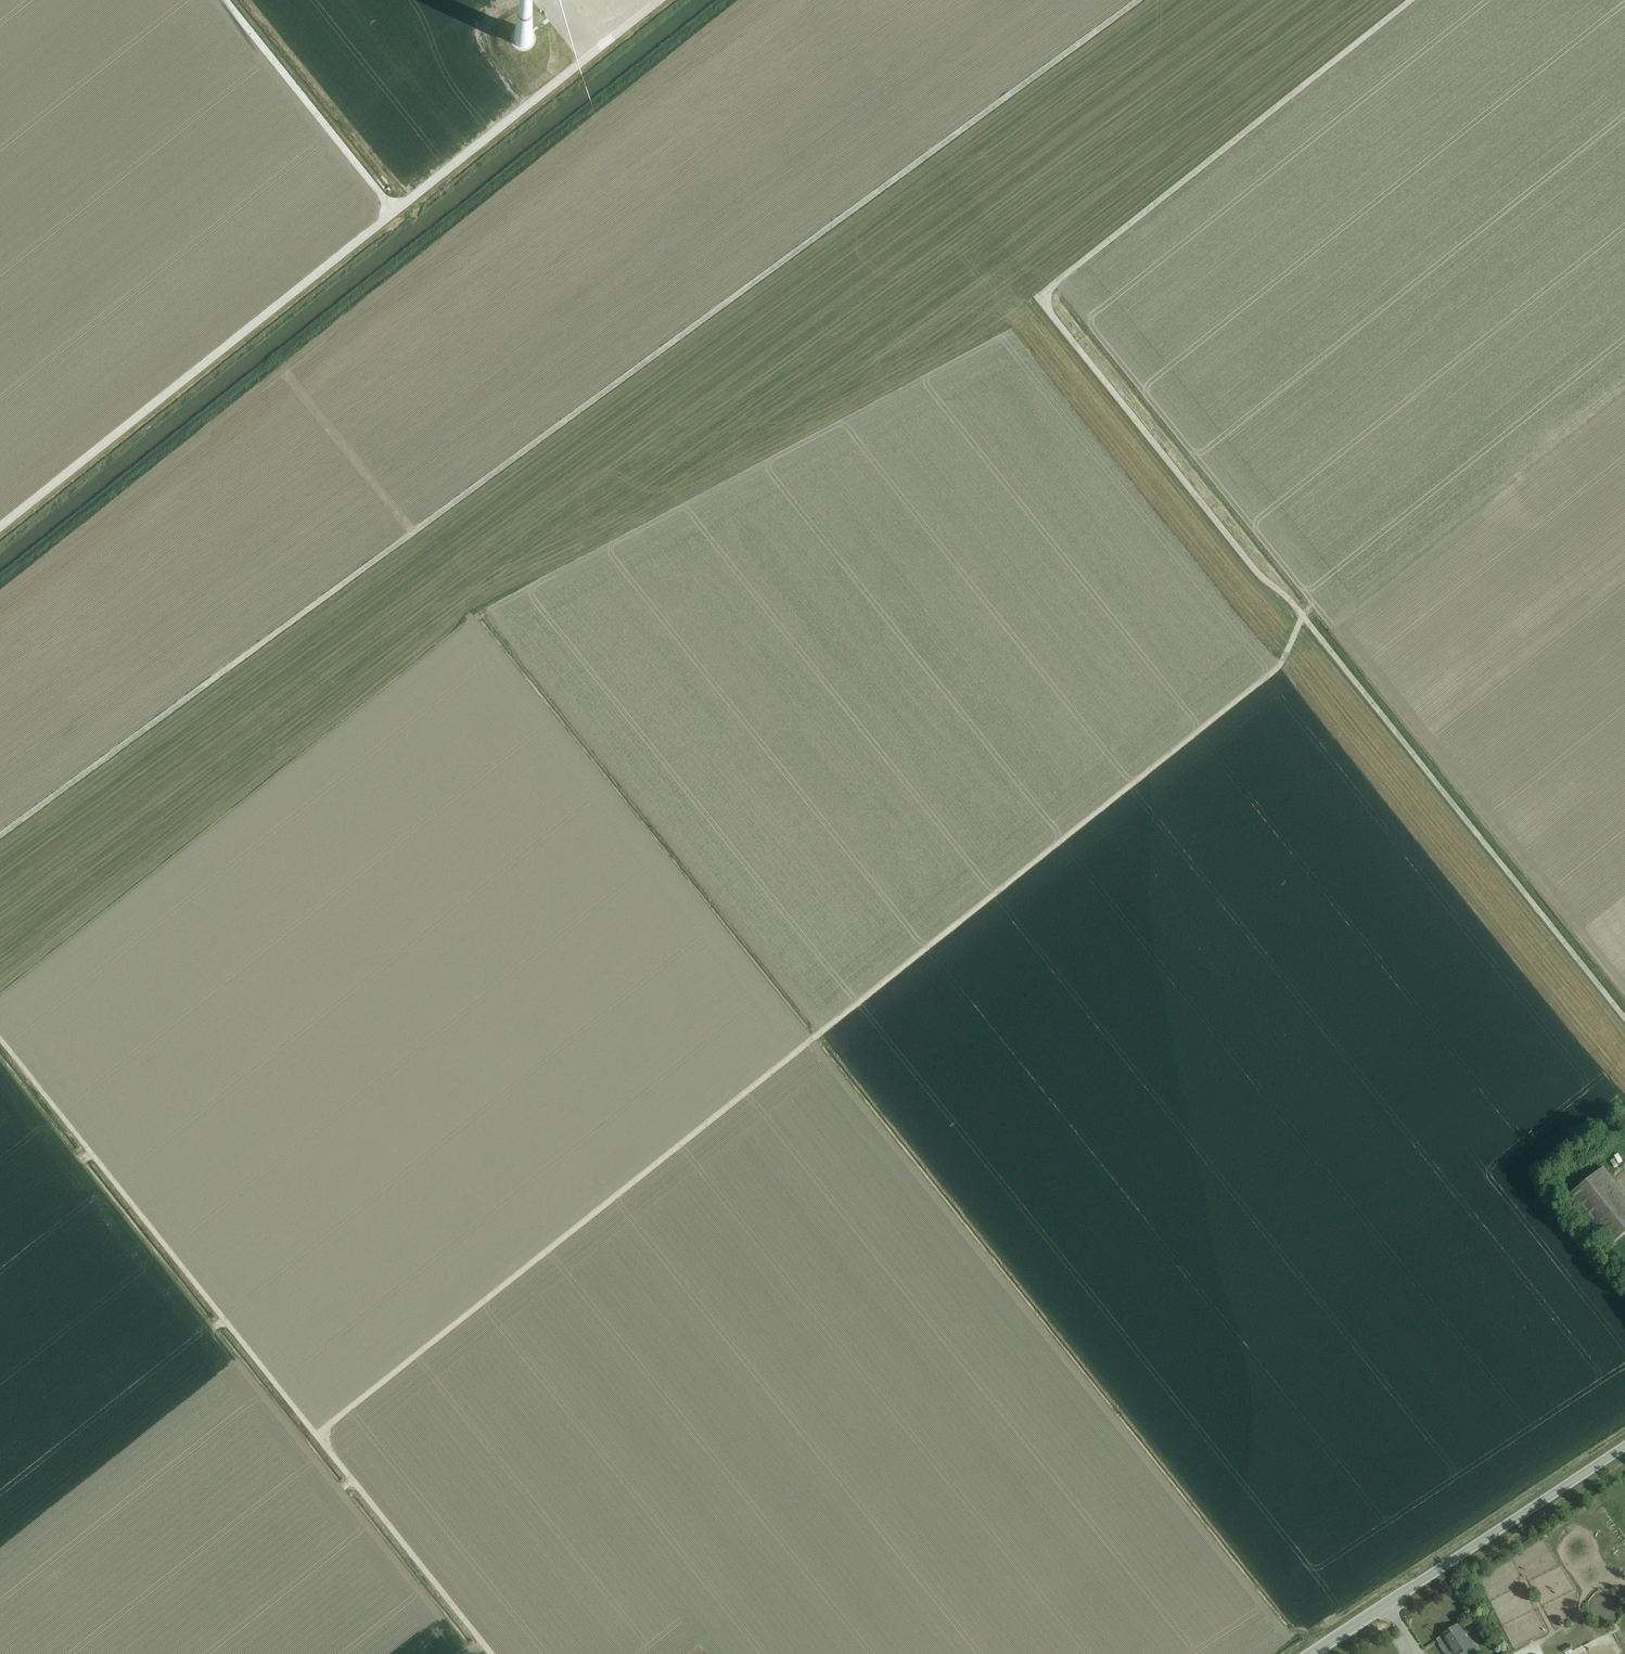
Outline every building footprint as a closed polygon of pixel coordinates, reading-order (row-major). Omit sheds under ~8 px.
[(534,41),(534,40),(534,38),(534,37),(533,36),(533,35),(532,33),(531,32),(530,31),(529,31),(528,30),(526,29),(525,29),(524,29),(522,29),(521,29),(520,29),(518,30),(517,31),(516,31),(515,32),(514,33),(514,35),(513,36),(513,37),(512,38),(512,40),(512,41),(513,42),(513,44),(514,45),(514,46),(515,47),(516,48),(517,49),(518,50),(520,50),(521,50),(522,51),(524,51),(525,50),(526,50),(528,50),(529,49),(530,48),(531,47),(532,46),(533,45),(533,44),(534,42),(534,41)] [(1575,1191),(1614,1244),(1624,1235),(1624,1185),(1610,1165),(1575,1191)] [(1472,1647),(1458,1625),(1441,1636),(1453,1653),(1462,1653),(1472,1647)]
